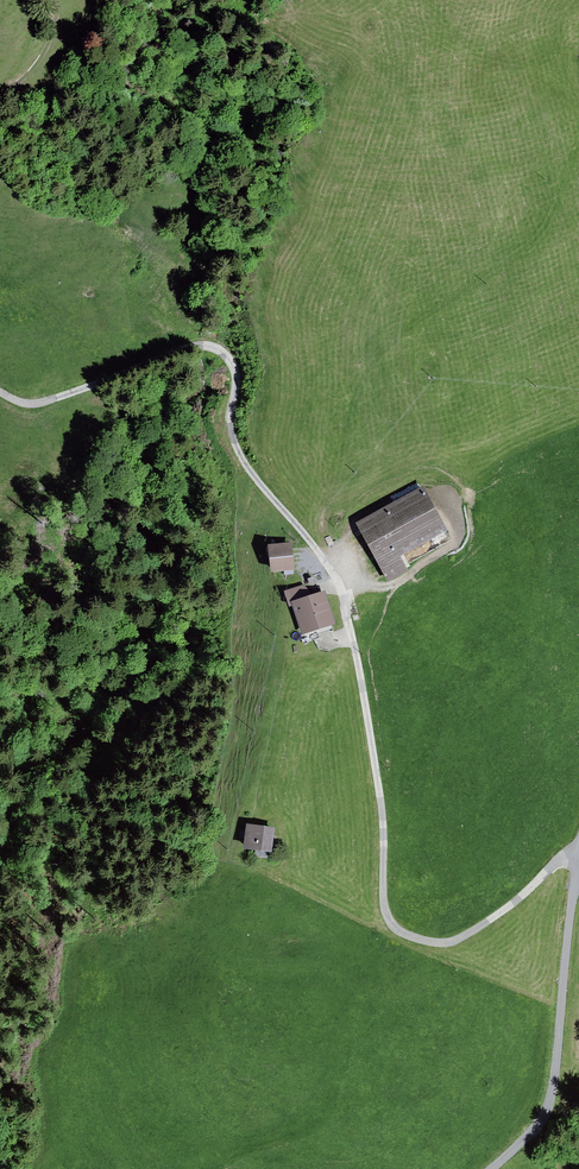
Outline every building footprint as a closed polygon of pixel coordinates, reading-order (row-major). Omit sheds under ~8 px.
[(456,551),(425,487),(359,520),(390,583),(456,551)] [(294,544),(270,549),(275,572),(299,567),(294,544)] [(335,624),(327,593),(292,602),(300,633),(335,624)] [(276,831),(254,826),(248,852),(270,857),(276,831)]
